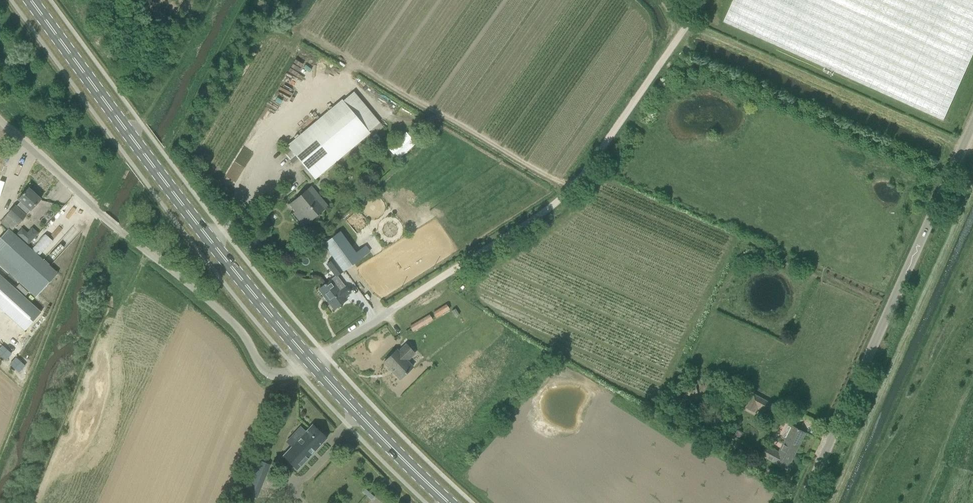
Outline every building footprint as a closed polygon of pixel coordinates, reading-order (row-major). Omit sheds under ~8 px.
[(724,22),(944,120),(972,56),(972,0),(734,0),(724,22)] [(342,100),(287,146),(315,180),(370,133),(342,100)] [(395,153),(399,158),(415,145),(410,139),(395,153)] [(322,200),(311,187),(290,204),(296,211),(300,208),(310,221),(314,217),(319,218),(320,213),(324,209),(319,203),(322,200)] [(37,204),(41,199),(28,188),(18,200),(21,202),(16,207),(15,206),(0,222),(8,229),(0,238),(0,265),(13,277),(36,298),(58,273),(35,253),(12,232),(37,204)] [(27,233),(22,238),(28,244),(38,233),(32,227),(27,232),(27,233)] [(334,259),(326,264),(336,278),(371,252),(366,245),(356,252),(341,231),(323,244),(334,259)] [(31,248),(39,255),(52,240),(45,234),(31,248)] [(2,311),(25,331),(41,313),(19,292),(0,275),(0,309),(2,311)] [(332,280),(319,289),(334,309),(347,300),(345,297),(351,293),(346,286),(340,291),(332,280)] [(446,304),(433,312),(436,318),(450,310),(446,304)] [(460,315),(455,309),(451,311),(456,318),(460,315)] [(413,332),(433,320),(429,314),(409,326),(413,332)] [(397,349),(383,363),(399,381),(414,367),(408,361),(415,354),(406,344),(398,351),(397,349)] [(2,345),(0,348),(0,356),(5,361),(12,354),(2,345)] [(25,366),(16,357),(9,364),(19,373),(25,366)] [(696,384),(689,385),(690,394),(697,392),(696,384)] [(773,414),(777,406),(754,394),(746,408),(757,414),(760,407),(773,414)] [(787,471),(806,433),(789,424),(782,439),(785,440),(779,453),(767,446),(762,456),(774,462),(773,464),(787,471)] [(297,470),(327,438),(326,438),(326,435),(324,433),(321,433),(312,425),(283,456),(297,470)]
